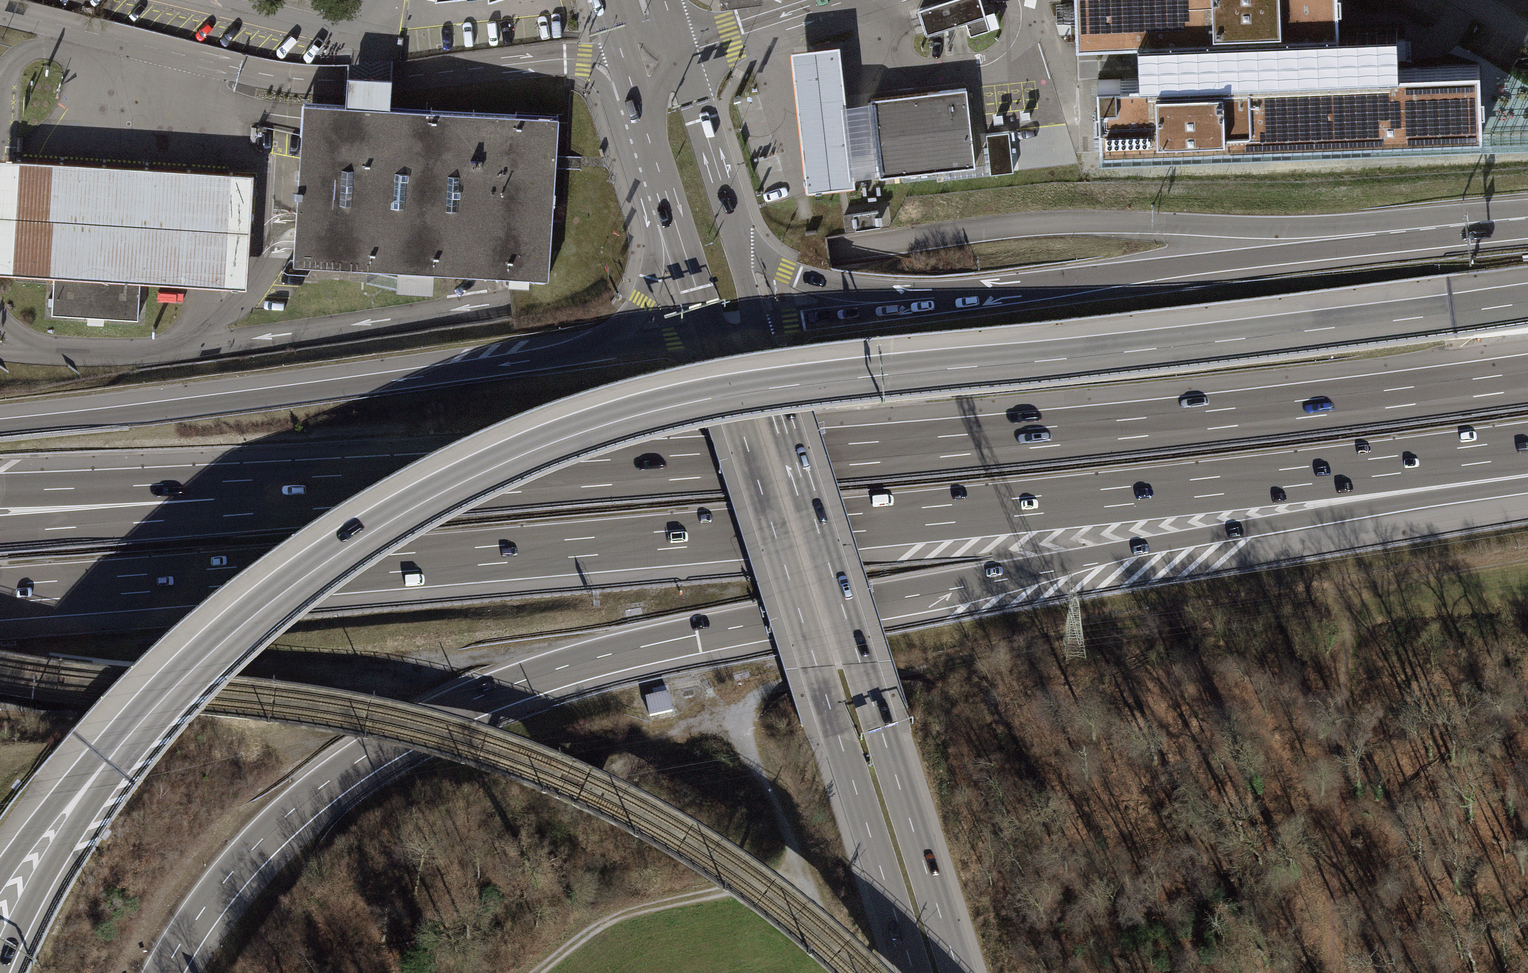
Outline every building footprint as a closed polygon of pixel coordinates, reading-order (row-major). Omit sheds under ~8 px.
[(920,10),(922,19),(928,36),(968,23),(972,36),(992,30),(983,1),(983,0),(952,0),(920,10)] [(1071,45),(1135,42),(1136,79),(1089,81),(1092,147),(1476,133),(1474,64),(1394,67),(1392,28),(1331,31),(1330,0),(1069,0),(1071,45)] [(806,195),(855,189),(854,180),(846,108),(839,49),(790,55),(806,195)] [(966,91),(871,103),(871,106),(880,177),(880,180),(976,169),(966,91)] [(365,109),(308,106),(307,122),(299,238),(297,265),(485,278),(539,281),(543,220),(547,160),(550,121),(365,109)] [(871,106),(846,108),(854,180),(880,177),(871,106)] [(994,179),(1016,176),(1010,134),(989,137),(994,179)] [(0,161),(0,274),(54,278),(140,283),(249,291),(256,178),(0,161)] [(842,214),(844,228),(879,224),(877,209),(842,214)] [(140,283),(54,278),(53,314),(139,321),(140,283)]
